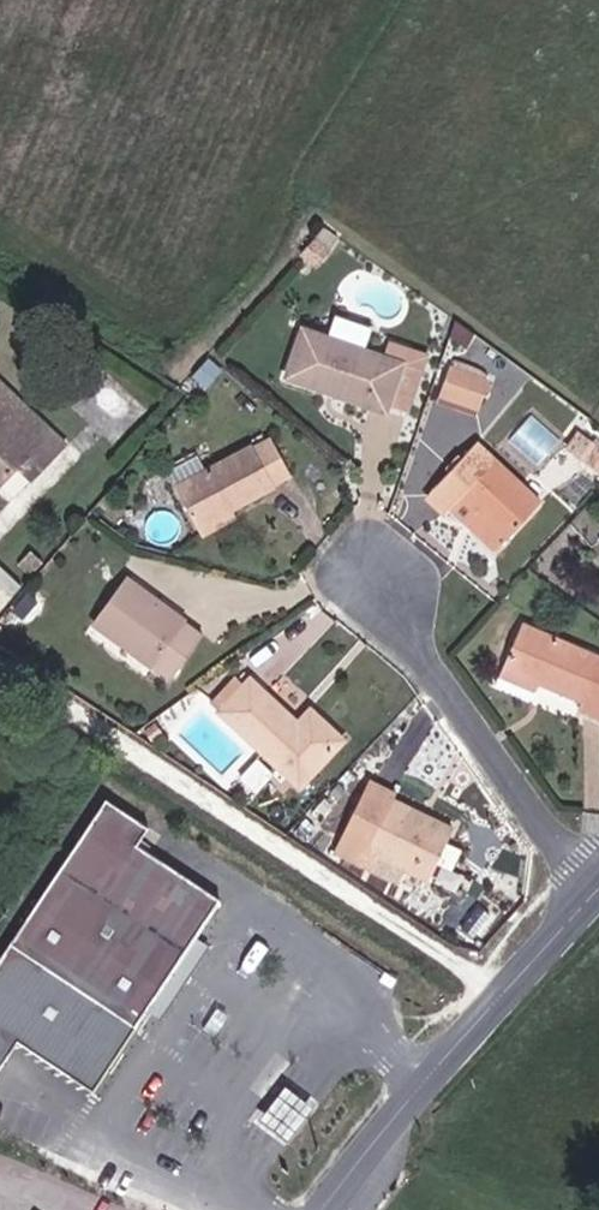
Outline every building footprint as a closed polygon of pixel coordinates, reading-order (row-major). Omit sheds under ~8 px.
[(330,248),(316,238),(302,253),(316,264),(330,248)] [(328,385),(388,405),(408,345),(389,339),(384,355),(303,328),(287,377),(326,391),(328,385)] [(441,395),(478,408),(488,380),(451,366),(441,395)] [(50,463),(68,445),(0,380),(0,484),(1,485),(16,470),(36,449),(50,463)] [(386,411),(388,405),(328,385),(326,391),(386,411)] [(532,409),(511,437),(541,461),(563,434),(532,409)] [(578,431),(567,446),(598,470),(598,446),(578,431)] [(176,485),(198,527),(233,508),(292,477),(270,435),(176,485)] [(426,496),(445,514),(450,508),(495,551),(541,502),(477,442),(426,496)] [(31,484),(50,463),(36,449),(16,470),(31,484)] [(233,508),(198,527),(204,537),(239,519),(233,508)] [(91,624),(169,681),(204,633),(125,576),(91,624)] [(578,709),(598,718),(598,655),(522,623),(496,684),(531,699),(539,683),(582,701),(578,709)] [(210,701),(217,709),(242,682),(234,675),(210,701)] [(242,682),(217,709),(300,787),(344,740),(311,709),(298,722),(248,676),(242,682)] [(370,779),(341,838),(385,860),(427,881),(454,827),(395,798),(398,793),(370,779)] [(136,846),(149,828),(105,799),(0,952),(0,1051),(5,1044),(85,1098),(219,903),(136,846)] [(385,860),(341,838),(335,850),(379,871),(385,860)] [(485,900),(463,924),(479,938),(501,913),(485,900)] [(306,1106),(278,1085),(255,1115),(283,1136),(306,1106)]
